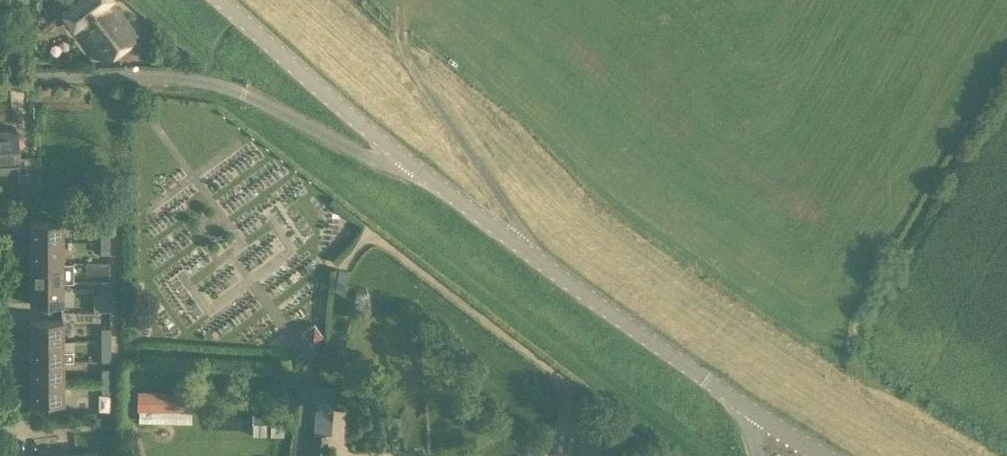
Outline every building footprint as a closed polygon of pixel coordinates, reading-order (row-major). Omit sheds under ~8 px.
[(137,35),(111,0),(76,0),(60,12),(73,30),(76,28),(102,62),(137,35)] [(17,171),(18,181),(30,180),(29,156),(17,157),(16,127),(0,128),(0,172),(17,171)] [(28,240),(62,240),(62,220),(28,220),(28,240)] [(99,228),(99,241),(109,241),(109,228),(99,228)] [(62,261),(62,240),(28,240),(28,261),(62,261)] [(109,241),(99,241),(99,253),(109,253),(109,241)] [(62,261),(28,261),(28,282),(62,282),(72,282),(72,262),(62,262),(62,261)] [(62,302),(62,282),(28,282),(28,302),(62,302)] [(110,282),(100,282),(100,295),(110,295),(110,282)] [(28,319),(28,339),(61,339),(61,319),(28,319)] [(310,342),(322,334),(314,322),(302,331),(310,342)] [(100,328),(100,340),(110,340),(110,328),(100,328)] [(61,339),(28,339),(28,360),(61,360),(61,339)] [(110,340),(100,340),(101,353),(110,353),(110,340)] [(28,360),(28,380),(61,380),(61,360),(28,360)] [(100,369),(100,381),(110,381),(110,369),(100,369)] [(61,380),(28,380),(28,401),(61,401),(61,380)] [(110,381),(100,381),(100,394),(110,394),(110,381)] [(137,409),(138,409),(191,410),(193,410),(194,391),(137,390),(137,409)] [(328,434),(313,433),(311,455),(326,455),(328,434)]
